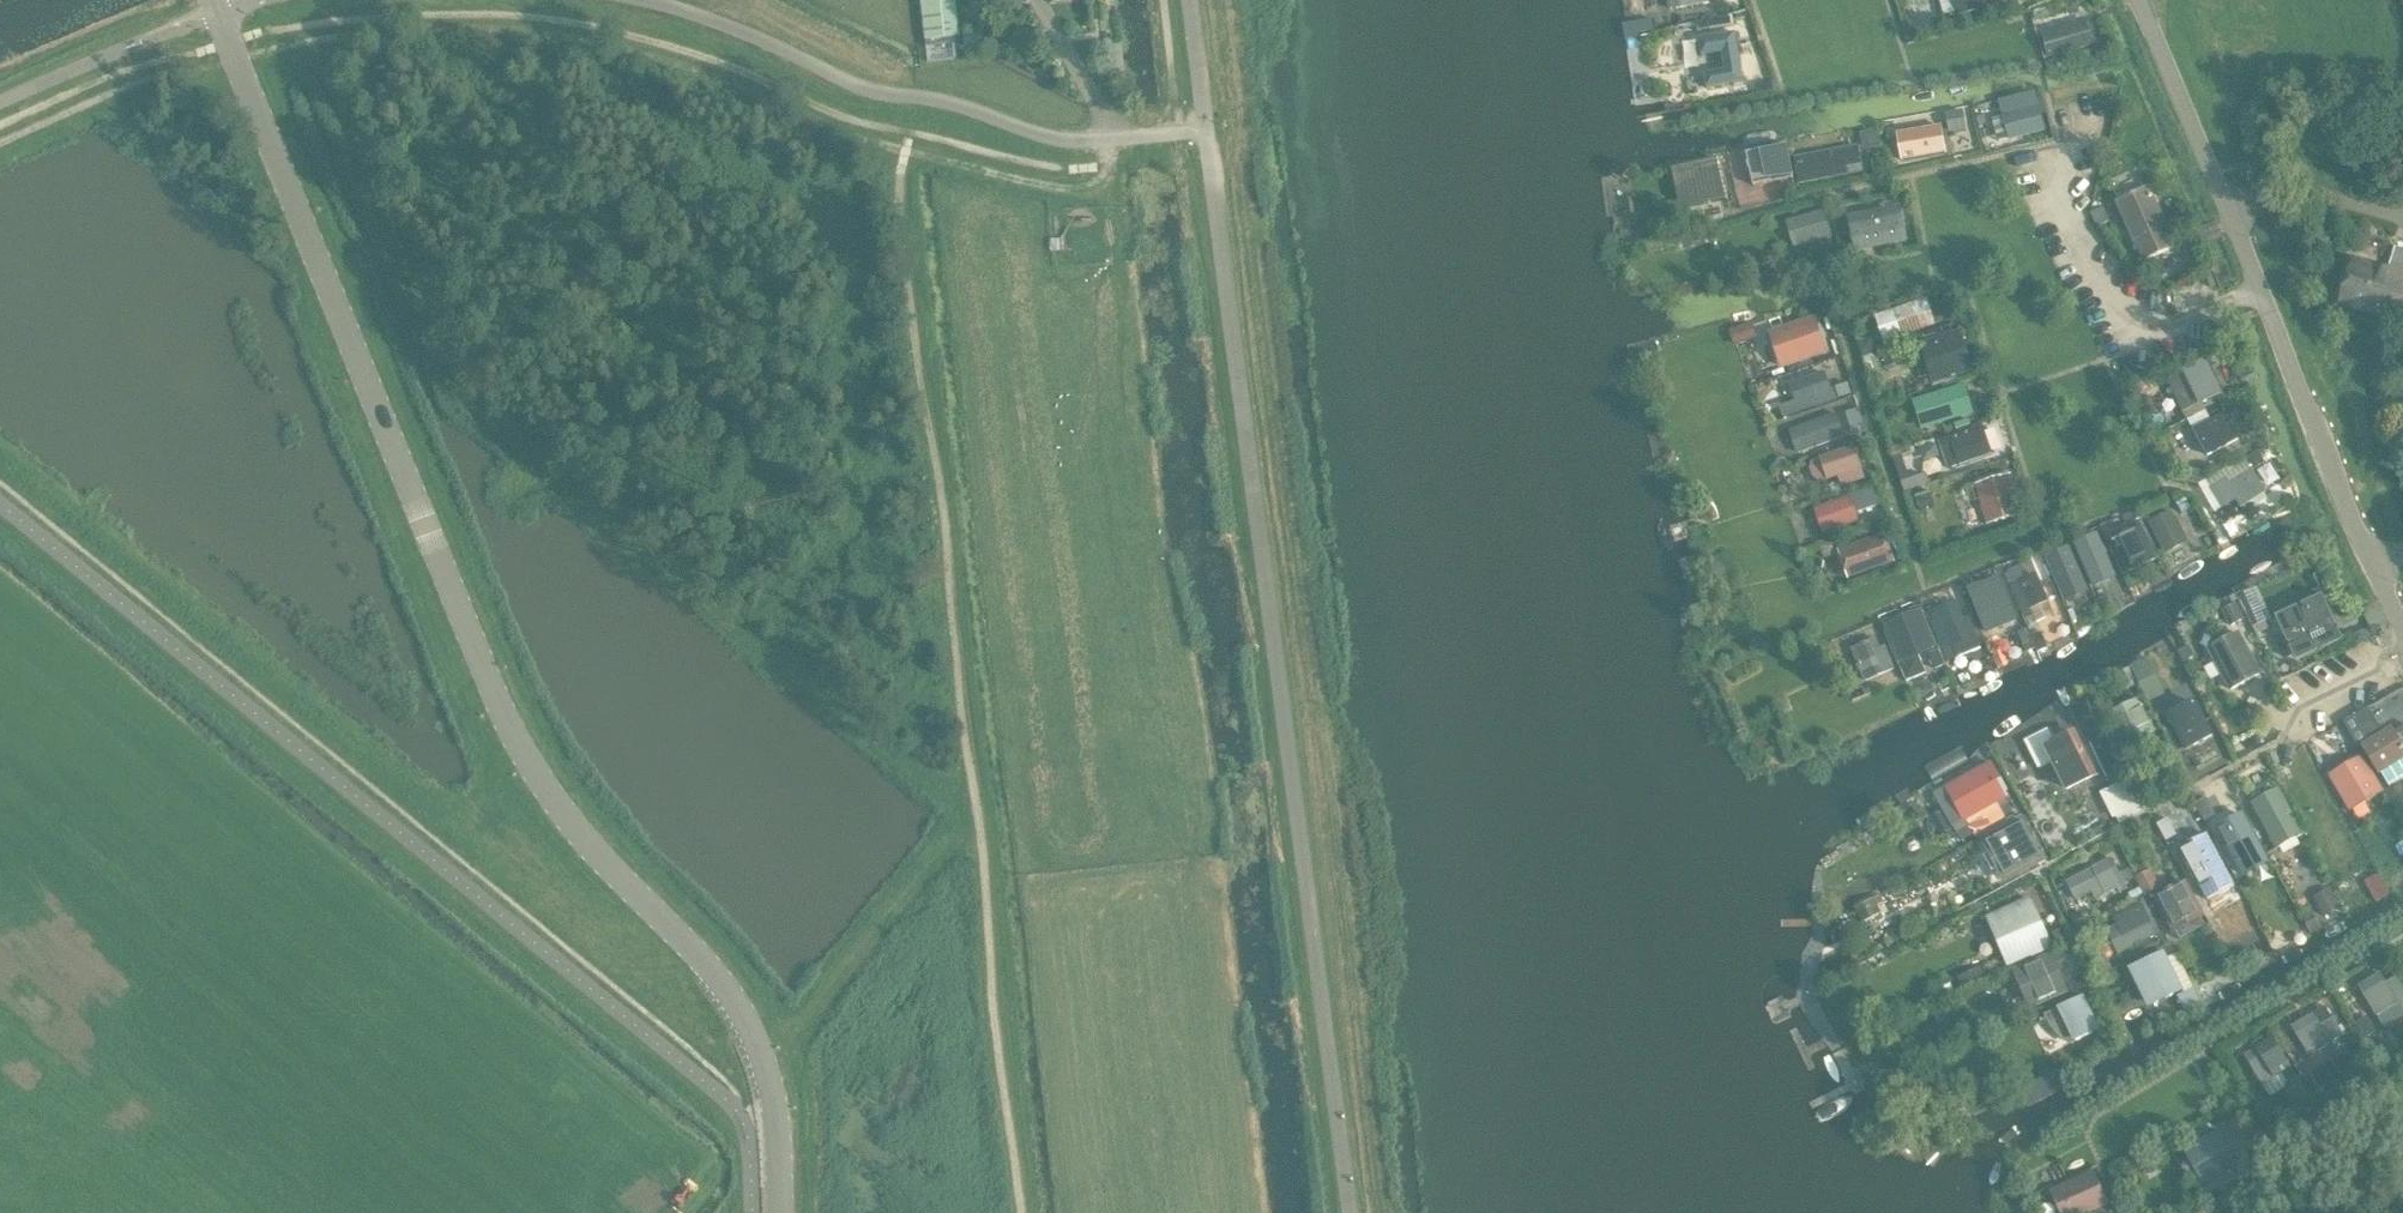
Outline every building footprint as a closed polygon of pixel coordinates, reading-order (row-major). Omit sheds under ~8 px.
[(929,39),(947,37),(942,0),(924,0),(929,39)] [(1956,15),(1990,6),(1988,0),(1951,0),(1956,15)] [(2086,18),(2039,34),(2049,59),(2095,44),(2086,18)] [(1736,33),(1699,39),(1702,57),(1722,53),(1725,69),(1704,73),(1706,89),(1744,82),(1740,60),(1736,33)] [(2045,130),(2038,104),(2002,113),(2009,140),(2045,130)] [(1962,112),(1948,114),(1951,131),(1965,129),(1962,112)] [(1946,153),(1941,127),(1898,134),(1903,161),(1946,153)] [(1859,145),(1793,158),(1799,184),(1864,171),(1859,145)] [(1752,186),(1786,179),(1779,147),(1745,154),(1752,186)] [(1730,196),(1725,176),(1719,152),(1674,162),(1683,205),(1730,196)] [(2149,186),(2117,200),(2144,261),(2176,247),(2149,186)] [(1897,211),(1853,222),(1859,246),(1902,236),(1897,211)] [(1795,247),(1830,237),(1822,212),(1788,221),(1795,247)] [(1671,236),(1646,242),(1648,254),(1673,248),(1671,236)] [(2339,304),(2402,324),(2402,249),(2395,246),(2389,269),(2353,258),(2339,304)] [(1889,339),(1901,335),(1902,336),(1936,325),(1928,298),(1893,309),(1894,310),(1881,315),(1889,339)] [(1770,338),(1768,342),(1769,347),(1769,349),(1772,356),(1775,362),(1778,363),(1782,363),(1783,362),(1787,373),(1812,365),(1810,358),(1825,353),(1814,322),(1773,337),(1770,338)] [(1739,344),(1757,338),(1752,324),(1734,330),(1739,344)] [(1933,384),(1974,372),(1962,331),(1921,343),(1933,384)] [(2219,402),(2218,403),(2206,378),(2198,363),(2166,378),(2182,413),(2203,403),(2206,409),(2210,418),(2224,411),(2219,402)] [(1837,399),(1833,389),(1831,390),(1824,371),(1790,383),(1795,401),(1780,407),(1783,418),(1815,407),(1837,399)] [(1971,414),(1963,390),(1921,403),(1928,427),(1971,414)] [(2207,457),(2240,439),(2225,412),(2193,430),(2207,457)] [(1789,430),(1796,450),(1840,434),(1832,415),(1789,430)] [(1992,454),(1984,429),(1982,424),(1949,436),(1951,444),(1942,447),(1949,469),(1992,454)] [(1826,483),(1829,482),(1840,478),(1843,487),(1866,479),(1854,445),(1820,457),(1821,458),(1816,460),(1814,461),(1813,463),(1812,465),(1812,467),(1811,469),(1812,472),(1812,474),(1813,476),(1814,478),(1816,479),(1817,480),(1819,481),(1821,482),(1823,483),(1826,483)] [(2242,509),(2267,493),(2255,472),(2228,487),(2226,483),(2214,490),(2224,507),(2236,500),(2242,509)] [(1975,484),(1987,525),(2022,515),(2011,474),(1975,484)] [(1814,508),(1823,534),(1859,521),(1850,495),(1814,508)] [(2189,541),(2173,510),(2149,523),(2165,554),(2189,541)] [(1849,577),(1894,561),(1884,534),(1839,550),(1849,577)] [(2097,535),(2077,543),(2096,585),(2116,576),(2097,535)] [(2153,559),(2143,539),(2119,550),(2128,570),(2153,559)] [(2070,545),(2048,555),(2067,596),(2089,587),(2070,545)] [(2049,601),(2032,561),(2007,572),(2025,612),(2049,601)] [(1986,627),(2015,615),(1999,576),(1970,590),(1986,627)] [(2258,621),(2270,616),(2262,596),(2249,601),(2258,621)] [(2343,640),(2324,600),(2322,596),(2277,617),(2296,662),(2343,640)] [(1951,646),(1955,655),(1978,645),(1975,636),(1971,638),(1956,600),(1928,611),(1934,623),(1941,620),(1951,646)] [(2231,626),(2244,619),(2236,604),(2223,611),(2231,626)] [(1883,625),(1899,663),(1938,647),(1922,609),(1883,625)] [(2023,627),(2024,649),(2050,648),(2049,626),(2023,627)] [(2187,670),(2188,670),(2198,664),(2178,627),(2168,633),(2187,670)] [(2209,648),(2231,690),(2260,674),(2238,633),(2209,648)] [(1864,682),(1895,669),(1885,645),(1880,647),(1876,637),(1850,648),(1864,682)] [(2137,686),(2138,686),(2140,685),(2148,702),(2164,694),(2147,658),(2129,667),(2129,668),(2118,673),(2126,690),(2137,684),(2137,686)] [(1852,701),(1866,696),(1863,687),(1857,689),(1856,685),(1848,688),(1852,701)] [(2382,728),(2402,721),(2402,693),(2389,698),(2389,697),(2373,703),(2382,728)] [(2140,698),(2106,715),(2123,749),(2158,731),(2140,698)] [(2212,736),(2194,701),(2168,714),(2186,750),(2212,736)] [(2393,730),(2385,735),(2369,707),(2344,722),(2359,747),(2362,745),(2378,772),(2402,758),(2402,727),(2394,732),(2393,730)] [(2078,740),(2066,737),(2055,743),(2048,729),(2024,741),(2038,768),(2054,760),(2069,788),(2095,775),(2078,740)] [(2348,813),(2384,793),(2364,758),(2329,777),(2348,813)] [(1991,761),(1944,787),(1961,817),(1951,823),(1961,842),(1984,830),(2012,814),(2011,811),(2004,799),(2011,795),(1991,761)] [(2119,824),(2138,813),(2135,808),(2142,805),(2129,779),(2100,793),(2113,819),(2116,817),(2119,824)] [(2304,835),(2279,788),(2251,803),(2277,849),(2304,835)] [(2243,814),(2218,828),(2244,876),(2269,862),(2243,814)] [(1986,835),(1980,839),(2004,884),(2047,861),(2023,816),(2020,818),(1986,835)] [(2204,833),(2179,848),(2212,907),(2238,892),(2204,833)] [(2128,871),(2121,875),(2110,856),(2066,880),(2077,901),(2092,893),(2096,900),(2106,895),(2107,895),(2116,891),(2119,896),(2128,890),(2126,885),(2134,880),(2128,871)] [(2379,897),(2392,890),(2382,870),(2368,878),(2379,897)] [(2327,913),(2355,899),(2343,876),(2315,890),(2327,913)] [(2185,878),(2156,894),(2176,933),(2180,941),(2190,935),(2205,926),(2201,919),(2205,917),(2185,878)] [(1874,898),(1854,909),(1862,923),(1881,912),(1874,898)] [(1985,918),(2007,967),(2008,968),(2053,948),(2031,899),(1985,918)] [(2117,924),(2107,929),(2119,954),(2143,943),(2148,954),(2161,947),(2156,937),(2158,936),(2143,908),(2139,900),(2112,913),(2117,924)] [(2070,993),(2060,972),(2069,968),(2061,952),(2053,956),(2051,953),(2011,971),(2030,1011),(2070,993)] [(2169,959),(2139,973),(2153,1003),(2183,989),(2169,959)] [(2387,982),(2381,972),(2360,984),(2377,1016),(2398,1004),(2402,1013),(2402,993),(2395,977),(2387,982)] [(2201,1003),(2198,999),(2194,989),(2177,998),(2185,1012),(2201,1003)] [(2084,997),(2058,1010),(2044,1016),(2057,1035),(2068,1046),(2100,1031),(2084,997)] [(2326,1004),(2315,1010),(2321,1021),(2332,1015),(2326,1004)] [(2310,1057),(2330,1044),(2340,1060),(2352,1052),(2341,1035),(2331,1041),(2313,1013),(2291,1026),(2310,1057)] [(2244,1055),(2267,1093),(2295,1076),(2276,1044),(2268,1049),(2264,1043),(2244,1055)] [(2060,1069),(2058,1070),(2054,1062),(2037,1070),(2042,1079),(2029,1087),(2026,1088),(2027,1091),(2021,1094),(2026,1105),(2035,1101),(2067,1084),(2060,1069)] [(2205,1183),(2236,1166),(2216,1133),(2185,1151),(2205,1183)] [(2110,1205),(2095,1170),(2049,1190),(2059,1212),(2091,1212),(2110,1205)]
